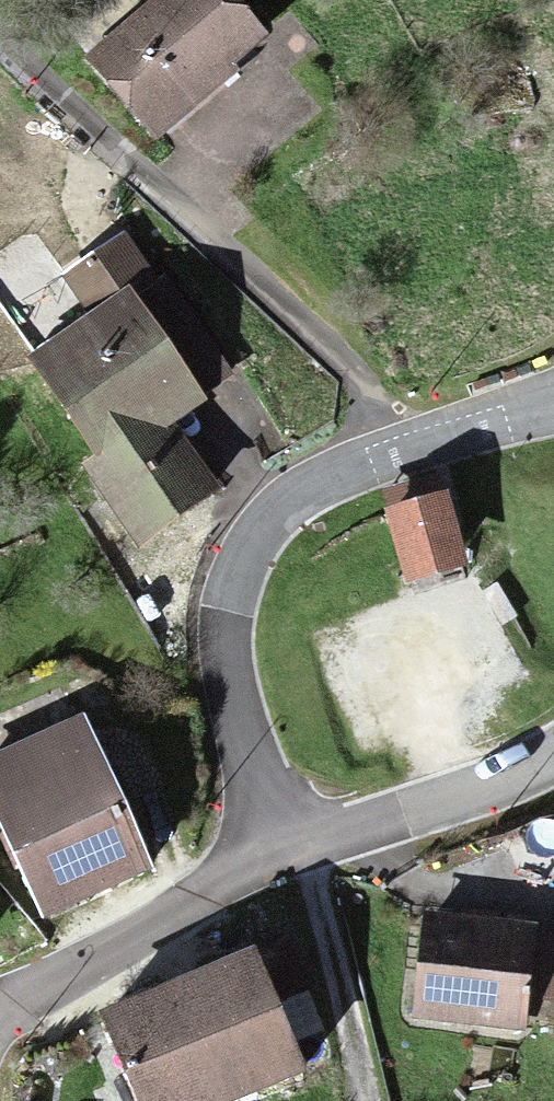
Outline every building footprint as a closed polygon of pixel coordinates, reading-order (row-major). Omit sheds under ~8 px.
[(99,37),(155,108),(261,25),(242,0),(148,0),(99,37)] [(89,247),(107,274),(124,260),(140,249),(123,224),(89,247)] [(92,283),(107,274),(89,247),(74,256),(92,283)] [(152,267),(140,249),(124,260),(107,274),(119,292),(104,302),(44,341),(107,438),(97,445),(145,520),(210,474),(164,404),(229,357),(163,258),(152,267)] [(92,283),(104,302),(119,292),(107,274),(92,283)] [(442,476),(388,493),(417,586),(471,569),(442,476)] [(0,742),(0,794),(47,899),(147,853),(79,705),(0,742)] [(418,1001),(520,1009),(527,915),(493,913),(494,896),(458,894),(457,910),(425,908),(418,1001)] [(144,1100),(188,1100),(301,1052),(274,990),(307,976),(285,925),(102,1004),(144,1100)]
